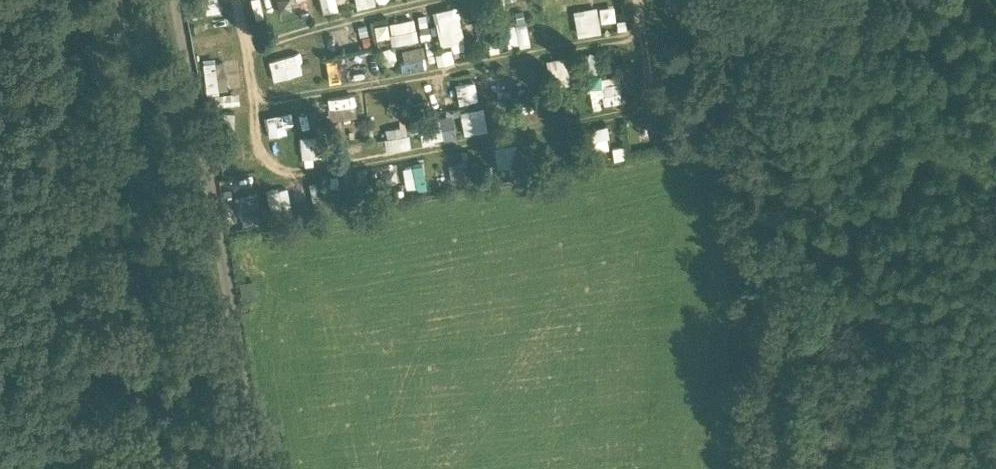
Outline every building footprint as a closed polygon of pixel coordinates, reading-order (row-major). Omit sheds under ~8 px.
[(323,9),(338,6),(337,0),(321,0),(323,9)] [(442,43),(466,37),(457,3),(433,9),(442,43)] [(615,3),(600,4),(601,19),(616,18),(615,3)] [(600,30),(599,5),(575,6),(576,31),(600,30)] [(416,16),(390,18),(392,41),(417,39),(416,16)] [(508,20),(511,45),(531,42),(527,17),(508,20)] [(375,23),(377,35),(390,33),(389,21),(375,23)] [(402,46),(403,66),(426,64),(424,45),(402,46)] [(298,50),(269,58),(275,79),(304,70),(298,50)] [(347,77),(344,56),(327,59),(329,80),(347,77)] [(238,88),(239,59),(206,58),(205,87),(238,88)] [(621,74),(590,75),(592,102),(622,101),(621,74)] [(457,81),(459,101),(479,99),(477,79),(457,81)] [(354,92),(330,96),(333,108),(356,103),(354,92)] [(484,105),(461,110),(465,133),(489,128),(484,105)] [(316,106),(299,113),(306,132),(323,125),(316,106)] [(454,112),(419,121),(424,141),(459,133),(454,112)] [(320,141),(314,142),(313,134),(301,135),(303,155),(321,153),(320,141)] [(500,174),(522,172),(518,142),(496,144),(500,174)] [(448,162),(453,180),(471,175),(467,158),(448,162)] [(406,187),(426,185),(424,160),(404,162),(406,187)]
